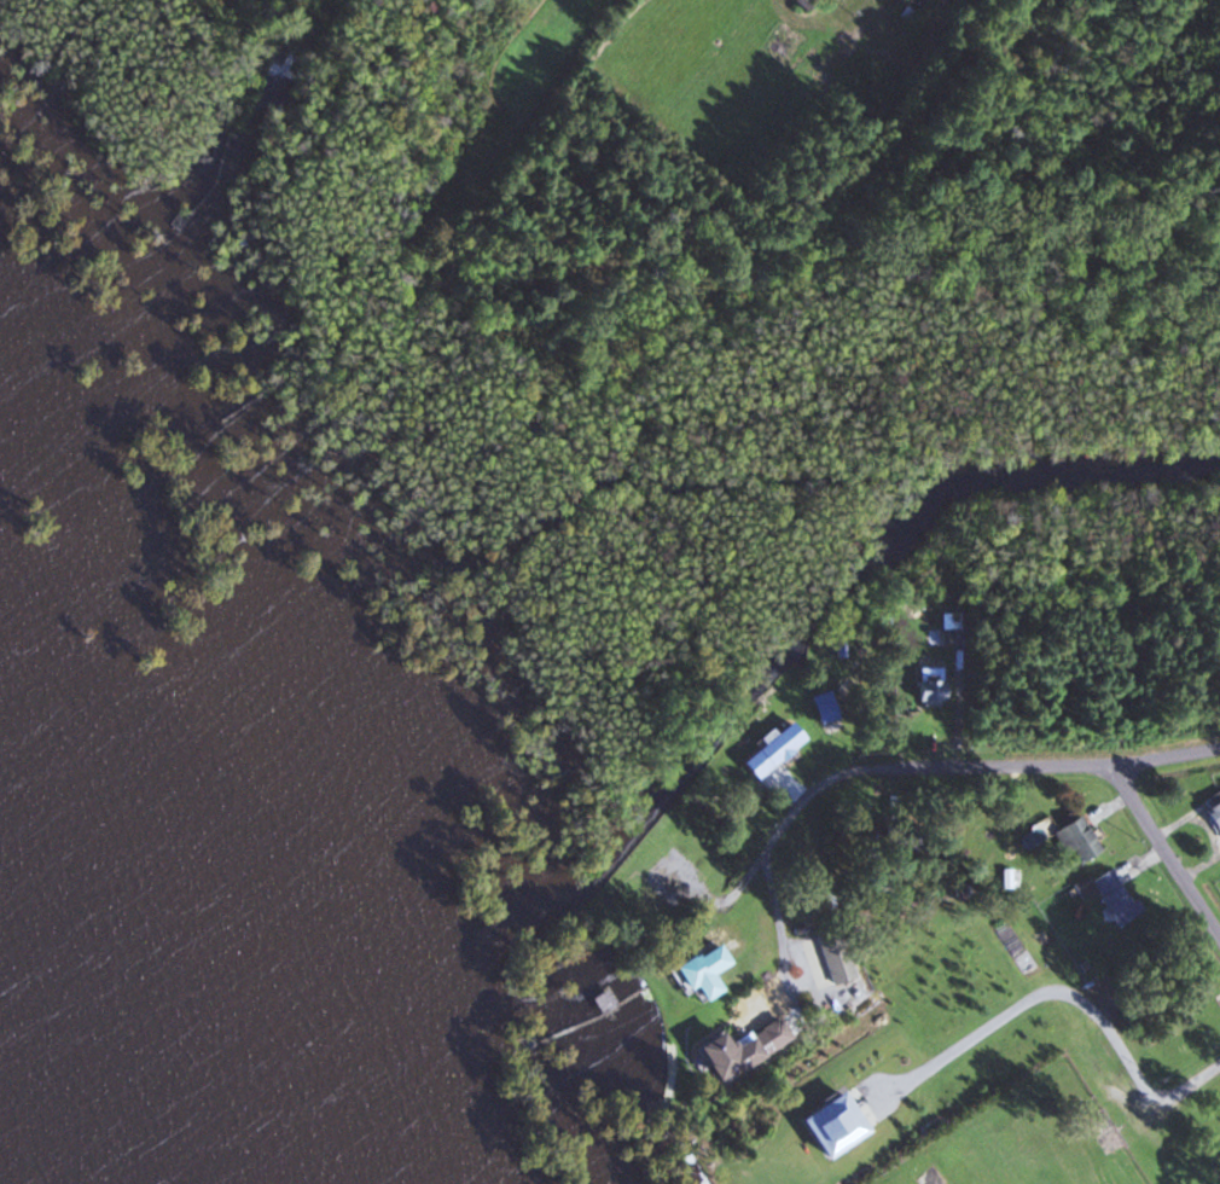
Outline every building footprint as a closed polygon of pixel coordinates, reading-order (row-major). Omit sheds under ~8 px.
[(816,743),(803,723),(749,758),(763,779),(816,743)] [(1206,805),(1198,810),(1219,844),(1219,800),(1213,789),(1201,797),(1206,805)] [(1049,829),(1069,866),(1099,850),(1078,813),(1049,829)] [(1135,913),(1109,867),(1085,880),(1111,926),(1135,913)] [(698,991),(705,987),(714,1002),(732,992),(722,975),(740,964),(728,944),(685,970),(698,991)] [(831,1002),(856,991),(841,959),(817,971),(831,1002)] [(710,1046),(729,1083),(775,1060),(764,1038),(743,1049),(735,1034),(710,1046)]
